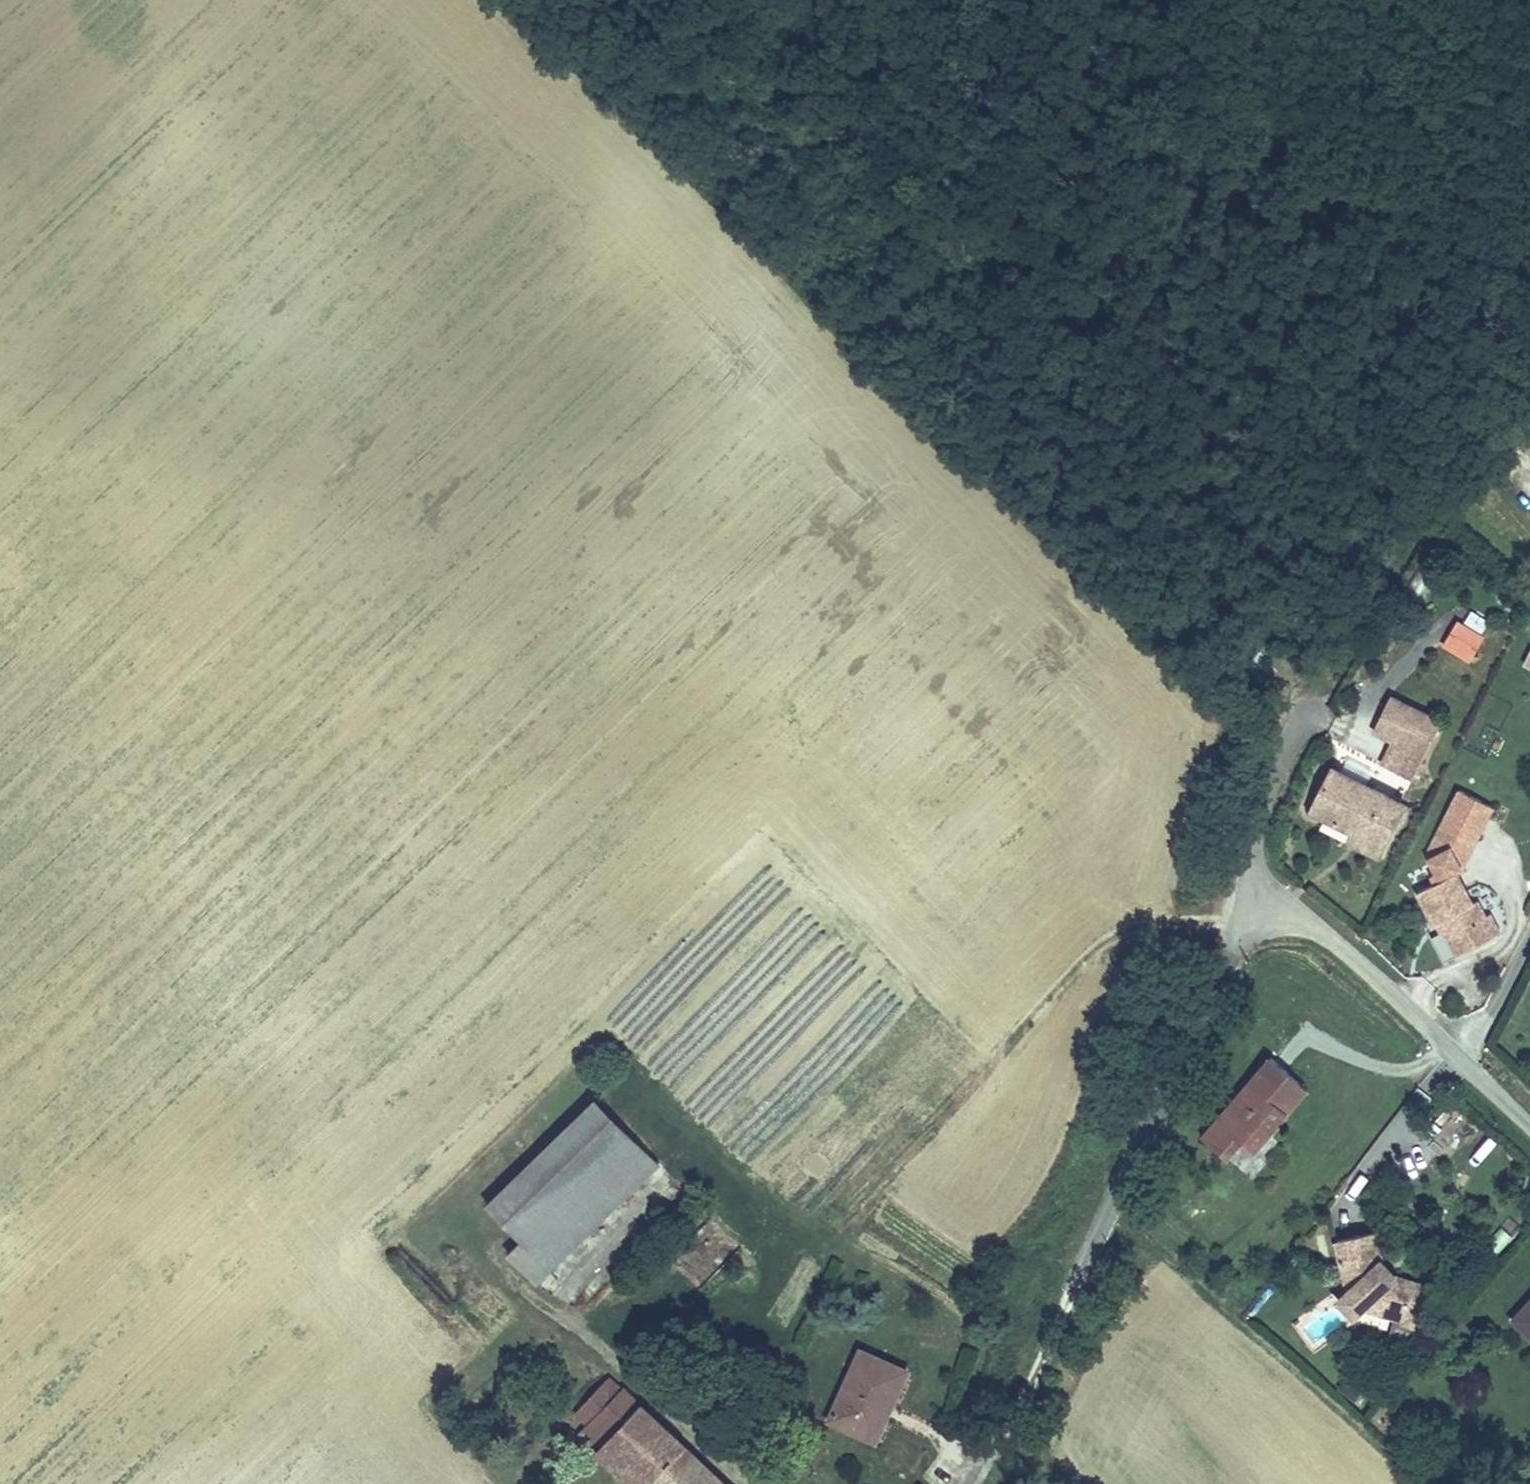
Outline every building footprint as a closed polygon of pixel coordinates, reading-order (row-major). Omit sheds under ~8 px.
[(1467,659),(1489,619),(1463,604),(1441,644),(1467,659)] [(1358,718),(1407,742),(1424,709),(1374,685),(1358,718)] [(1336,815),(1366,831),(1386,791),(1313,754),(1290,801),(1333,822),(1336,815)] [(1440,831),(1452,852),(1488,832),(1475,811),(1440,831)] [(1358,849),(1366,831),(1336,815),(1333,822),(1328,833),(1358,849)] [(1438,860),(1452,852),(1440,831),(1426,839),(1438,860)] [(1438,860),(1404,880),(1421,908),(1425,906),(1446,942),(1489,918),(1479,901),(1472,906),(1461,887),(1455,890),(1438,860)] [(1183,1124),(1207,1143),(1222,1127),(1238,1142),(1291,1076),(1250,1042),(1183,1124)] [(586,1094),(539,1137),(602,1207),(653,1160),(586,1094)] [(602,1207),(539,1137),(475,1195),(511,1234),(532,1214),(562,1243),(602,1207)] [(1358,1292),(1408,1309),(1421,1271),(1382,1255),(1378,1258),(1369,1241),(1376,1239),(1367,1208),(1327,1220),(1337,1259),(1350,1255),(1361,1274),(1358,1292)] [(532,1214),(511,1234),(497,1246),(527,1275),(562,1243),(532,1214)] [(1505,1302),(1529,1326),(1529,1276),(1505,1302)] [(878,1399),(897,1362),(852,1339),(817,1412),(855,1432),(872,1397),(878,1399)] [(634,1483),(685,1483),(705,1464),(608,1372),(604,1375),(596,1366),(558,1402),(567,1412),(563,1417),(634,1483)] [(1346,1373),(1335,1387),(1355,1401),(1366,1387),(1346,1373)] [(705,1464),(685,1483),(726,1483),(705,1464)]
